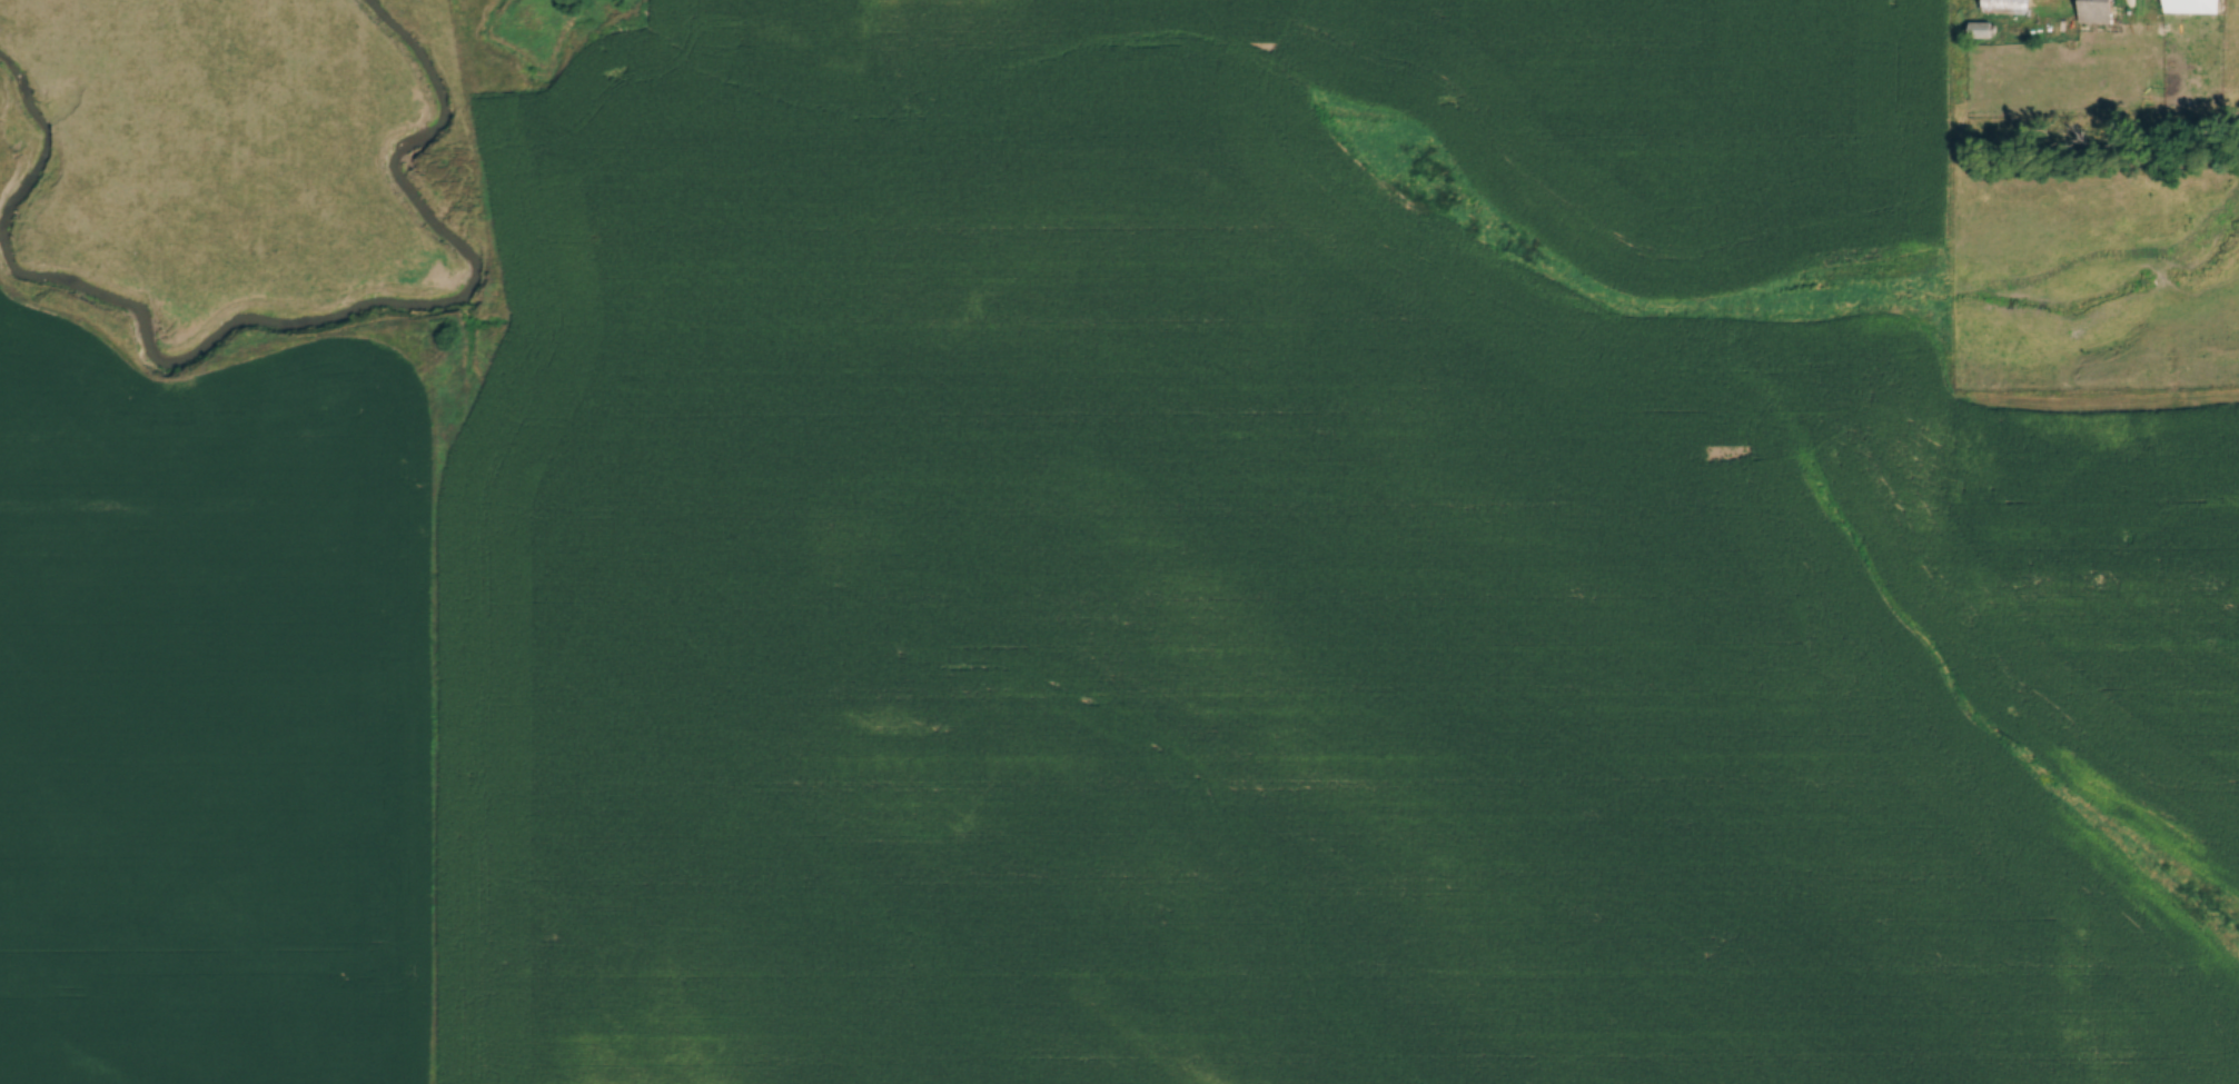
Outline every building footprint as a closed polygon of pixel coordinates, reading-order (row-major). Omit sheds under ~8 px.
[(2031,14),(2031,0),(1985,0),(1985,14),(2031,14)] [(2081,22),(2113,23),(2114,0),(2082,0),(2081,22)] [(2168,14),(2168,0),(2220,0),(2220,16),(2168,14)] [(1995,21),(1970,21),(1970,37),(1995,37),(1995,21)]
